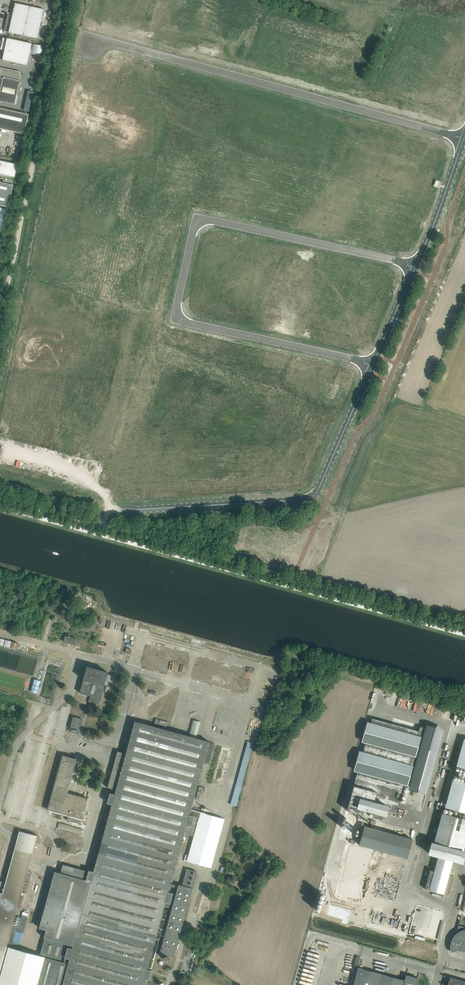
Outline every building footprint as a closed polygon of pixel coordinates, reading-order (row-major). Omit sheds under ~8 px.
[(6,25),(5,25),(4,30),(4,32),(5,31),(9,32),(38,39),(44,10),(15,3),(12,16),(8,15),(8,14),(7,16),(6,21),(7,21),(6,25)] [(2,36),(3,39),(2,42),(2,45),(1,48),(0,49),(0,50),(0,49),(5,50),(3,60),(27,66),(32,44),(7,38),(7,39),(3,38),(3,36),(2,36)] [(3,77),(18,80),(20,72),(0,67),(0,93),(3,77)] [(18,80),(3,77),(0,93),(0,101),(15,104),(20,81),(18,80)] [(24,134),(29,115),(0,108),(0,129),(24,134)] [(15,178),(18,164),(0,161),(0,174),(15,178)] [(13,185),(0,182),(0,206),(9,207),(13,185)] [(3,230),(8,210),(0,208),(0,230),(3,230)] [(75,645),(76,640),(77,639),(70,637),(70,635),(66,634),(64,642),(75,645)] [(80,693),(90,696),(90,698),(89,698),(88,702),(99,705),(101,699),(108,672),(87,667),(80,693)] [(31,692),(37,693),(41,681),(34,679),(31,692)] [(79,734),(83,719),(74,717),(70,729),(72,729),(71,732),(79,734)] [(372,718),(356,776),(403,789),(404,785),(419,731),(418,731),(372,718)] [(169,722),(156,719),(154,724),(167,728),(169,722)] [(169,731),(135,721),(114,794),(110,793),(108,803),(112,804),(94,872),(89,870),(87,880),(91,881),(74,946),(73,949),(69,948),(66,958),(70,959),(69,963),(63,984),(142,984),(144,979),(149,980),(152,971),(147,969),(164,906),(169,908),(173,893),(168,891),(169,885),(170,884),(184,834),(194,836),(189,855),(186,855),(184,860),(211,867),(224,819),(191,810),(204,762),(209,763),(215,743),(169,731)] [(419,731),(404,785),(409,786),(428,791),(444,733),(425,728),(419,726),(418,731),(419,731)] [(464,739),(457,768),(464,770),(464,739)] [(253,743),(252,743),(248,741),(236,785),(230,804),(236,806),(242,787),(253,743)] [(124,753),(118,751),(108,788),(114,789),(124,753)] [(48,810),(68,815),(82,819),(88,798),(68,793),(77,759),(63,755),(48,810)] [(356,776),(347,810),(363,815),(364,810),(383,815),(385,810),(396,813),(403,789),(356,776)] [(453,781),(445,809),(464,815),(464,784),(453,781)] [(443,813),(432,855),(438,857),(453,861),(459,863),(464,840),(464,819),(443,813)] [(82,819),(68,815),(67,820),(81,824),(82,819)] [(365,826),(360,845),(408,858),(413,839),(365,826)] [(29,882),(32,873),(28,871),(37,836),(20,831),(12,858),(9,857),(6,869),(9,870),(2,893),(0,902),(0,979),(9,947),(7,946),(13,925),(17,926),(20,917),(15,916),(22,892),(26,893),(29,882)] [(449,875),(453,861),(438,857),(434,871),(430,869),(425,888),(448,895),(453,876),(449,875)] [(91,881),(87,880),(83,879),(86,871),(63,864),(61,873),(55,871),(39,928),(46,930),(44,938),(74,946),(91,881)] [(179,886),(170,884),(169,885),(178,888),(161,952),(164,953),(162,958),(169,960),(170,955),(173,956),(197,872),(187,869),(182,885),(179,885),(179,886)] [(193,912),(197,913),(195,920),(206,923),(214,894),(203,891),(199,907),(195,906),(193,912)] [(20,917),(17,926),(16,931),(23,933),(28,916),(22,915),(21,918),(20,917)] [(456,935),(454,937),(453,939),(452,941),(451,944),(451,947),(451,949),(452,952),(458,950),(464,952),(464,927),(459,925),(461,916),(456,934),(456,935)] [(13,942),(16,931),(17,926),(13,925),(7,946),(9,947),(18,949),(19,944),(13,942)] [(18,949),(9,947),(0,979),(0,984),(63,984),(69,963),(40,955),(18,949)] [(404,980),(358,968),(353,984),(416,984),(418,978),(406,975),(404,980)]
